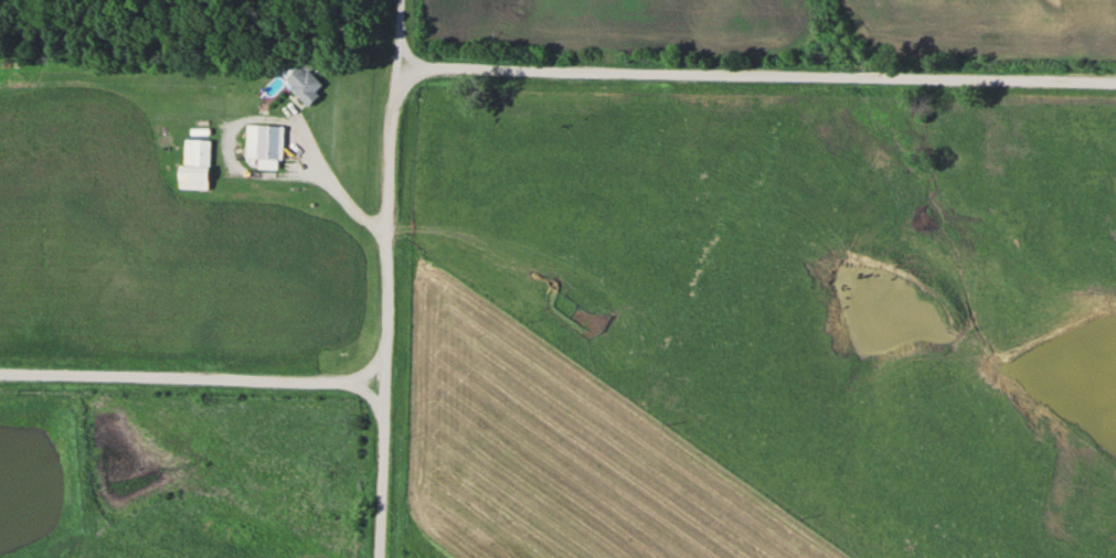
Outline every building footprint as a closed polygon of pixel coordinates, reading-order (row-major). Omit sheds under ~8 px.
[(309,104),(328,88),(307,62),(288,78),(309,104)] [(287,124),(250,124),(249,166),(286,166),(287,124)] [(186,139),(186,188),(214,188),(214,139),(186,139)]
